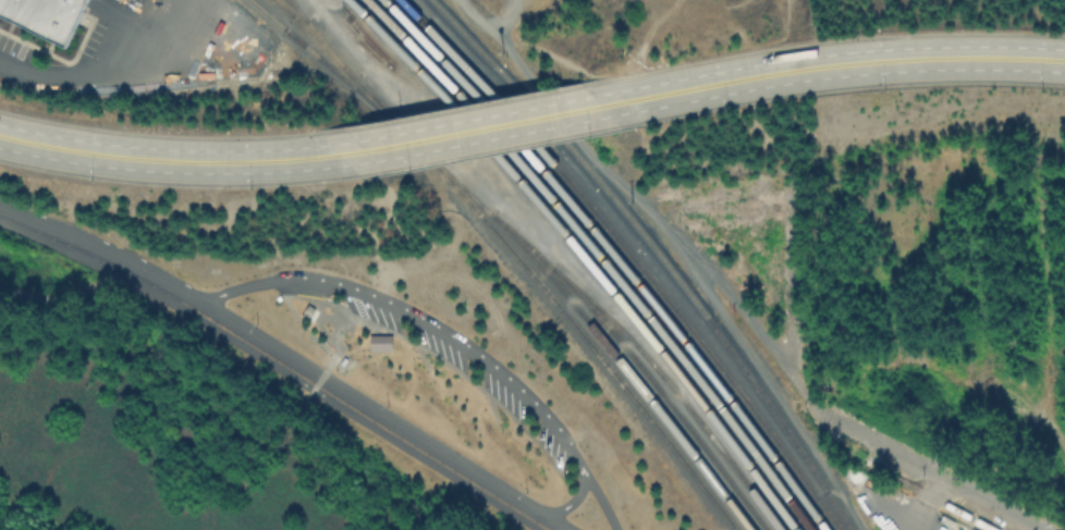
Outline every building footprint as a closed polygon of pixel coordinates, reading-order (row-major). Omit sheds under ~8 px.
[(59,48),(81,0),(0,0),(0,19),(59,48)] [(299,316),(306,305),(314,309),(307,320),(299,316)] [(368,337),(390,337),(390,354),(367,353),(368,337)]
